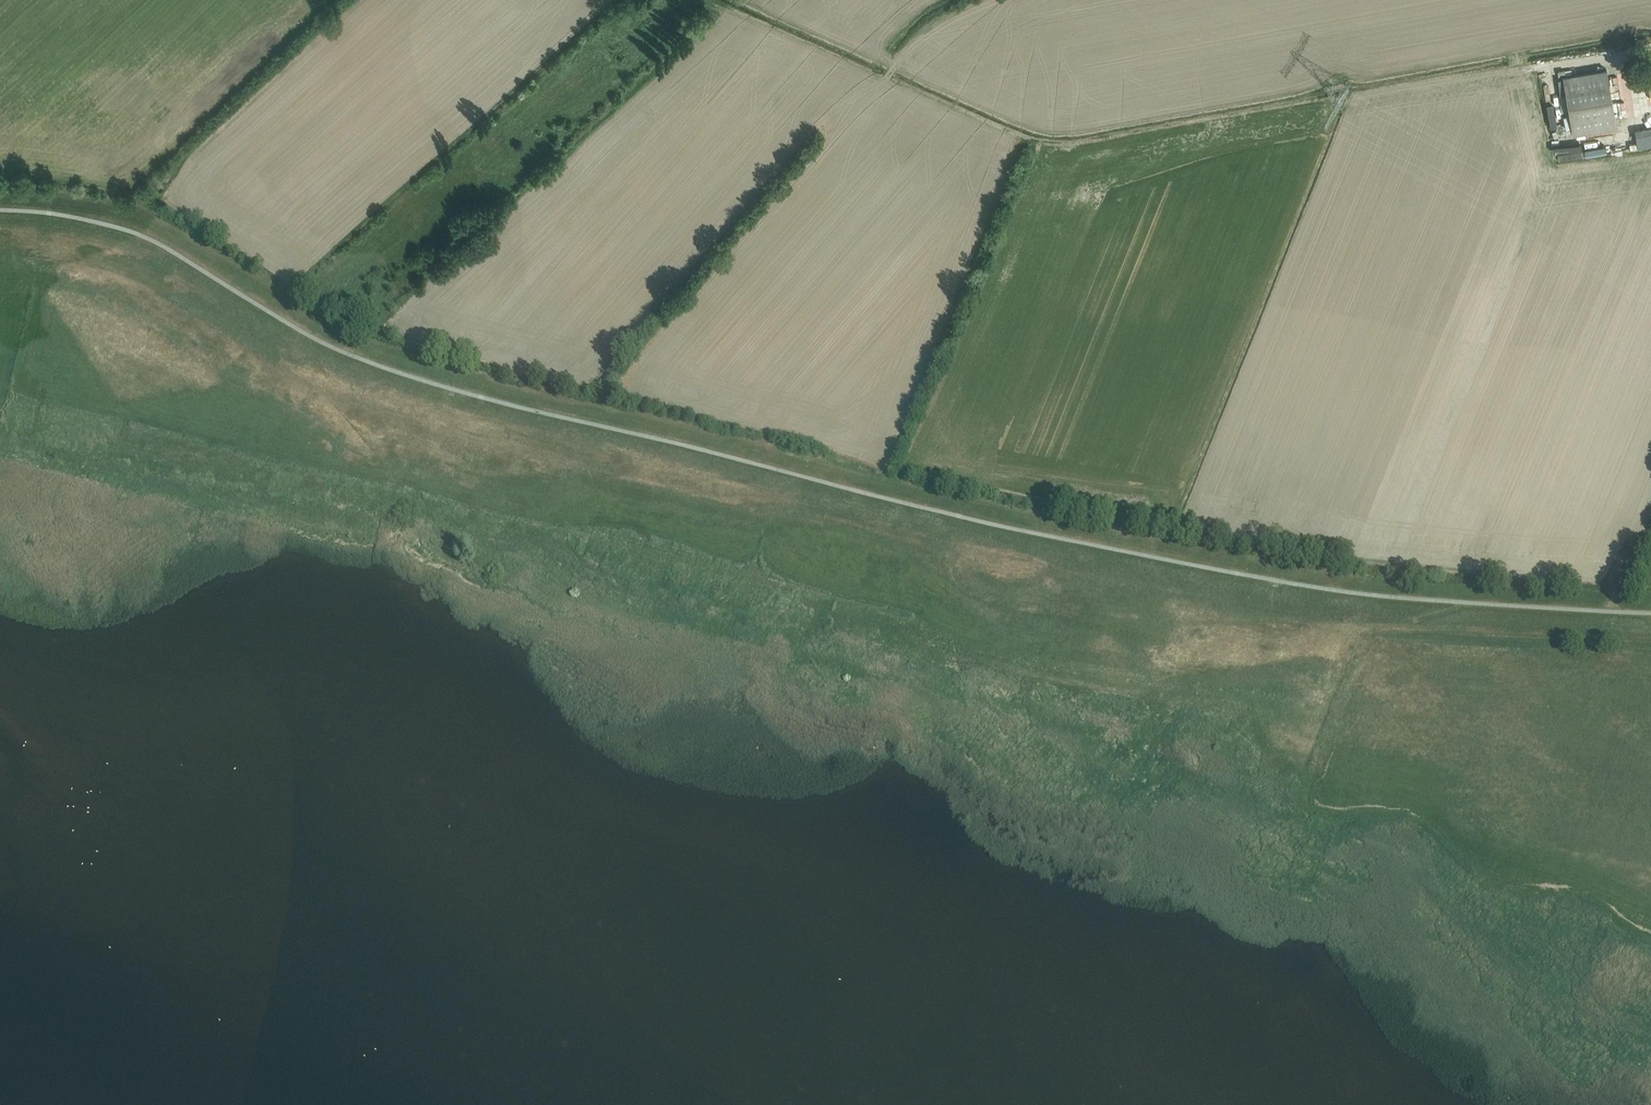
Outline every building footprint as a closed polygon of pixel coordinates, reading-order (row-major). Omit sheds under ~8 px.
[(1606,68),(1563,75),(1573,133),(1616,126),(1606,68)] [(1546,77),(1550,97),(1556,95),(1551,76),(1546,77)] [(1635,129),(1637,148),(1650,146),(1650,126),(1635,129)]
